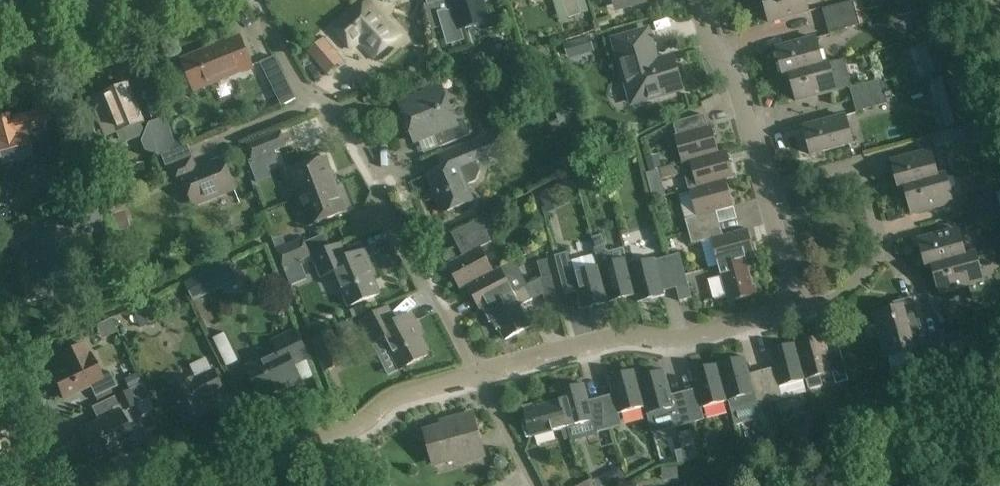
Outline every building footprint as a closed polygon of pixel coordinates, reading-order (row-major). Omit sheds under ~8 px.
[(428,3),(425,4),(432,29),(444,26),(446,33),(445,34),(449,45),(466,40),(463,29),(491,21),(485,0),(445,0),(429,5),(428,3)] [(569,18),(582,14),(578,0),(564,0),(569,18)] [(617,12),(646,3),(646,0),(614,0),(617,12)] [(769,22),(808,11),(805,0),(763,0),(769,22)] [(822,8),(825,21),(856,13),(853,0),(822,8)] [(397,47),(393,42),(400,36),(370,1),(335,30),(351,50),(359,43),(373,59),(382,51),(388,58),(393,59),(399,54),(397,47)] [(856,13),(825,21),(828,33),(859,25),(856,13)] [(681,88),(678,80),(679,79),(682,76),(679,67),(675,66),(674,66),(672,58),(655,63),(646,32),(616,41),(633,102),(645,98),(649,100),(660,97),(662,94),(681,88)] [(572,41),(576,55),(594,50),(589,35),(572,41)] [(783,75),(790,73),(790,72),(822,64),(815,37),(776,48),(783,75)] [(325,39),(309,52),(327,73),(342,61),(325,39)] [(253,69),(243,40),(186,61),(197,90),(253,69)] [(916,47),(926,75),(947,67),(937,40),(916,47)] [(283,107),(298,99),(276,58),(261,66),(283,107)] [(790,72),(790,73),(797,100),(836,89),(828,62),(822,64),(790,72)] [(938,101),(957,96),(951,75),(932,80),(938,101)] [(849,87),(853,99),(884,90),(880,78),(849,87)] [(141,129),(138,122),(141,121),(126,83),(99,94),(117,140),(125,143),(138,138),(141,129)] [(426,96),(399,106),(414,144),(435,136),(440,149),(470,137),(464,123),(457,126),(442,89),(438,91),(436,86),(424,91),(426,96)] [(856,111),(887,102),(884,90),(853,99),(856,111)] [(93,128),(83,104),(69,110),(80,133),(93,128)] [(570,105),(559,109),(565,124),(576,120),(570,105)] [(40,111),(12,119),(8,117),(0,119),(0,160),(2,166),(30,158),(24,133),(45,127),(40,111)] [(681,163),(688,161),(719,153),(719,152),(711,124),(707,125),(705,115),(673,123),(676,134),(674,135),(681,163)] [(854,144),(846,115),(804,126),(812,155),(854,144)] [(172,152),(161,119),(149,123),(159,156),(172,152)] [(966,125),(971,142),(980,140),(974,123),(966,125)] [(934,147),(954,141),(951,129),(931,135),(934,147)] [(254,159),(288,146),(282,130),(248,143),(254,159)] [(495,136),(467,147),(437,158),(442,170),(427,176),(442,215),(471,203),(465,187),(474,183),(478,174),(475,165),(502,154),(495,136)] [(719,153),(688,161),(696,188),(696,189),(726,180),(727,181),(734,179),(726,150),(719,152),(719,153)] [(937,178),(929,151),(892,161),(899,189),(904,187),(937,178)] [(224,159),(198,169),(193,158),(171,167),(177,182),(186,178),(195,203),(235,188),(224,159)] [(288,172),(298,199),(337,185),(330,166),(327,158),(288,172)] [(677,164),(661,169),(664,180),(680,175),(677,164)] [(78,167),(69,170),(52,178),(58,194),(85,183),(78,167)] [(283,167),(273,171),(280,189),(290,185),(283,167)] [(945,175),(937,178),(904,187),(912,215),(953,203),(949,189),(956,185),(954,176),(945,177),(945,175)] [(686,220),(690,232),(721,224),(717,212),(733,207),(727,181),(726,180),(696,189),(696,188),(689,190),(696,217),(686,220)] [(672,183),(677,207),(689,205),(684,181),(672,183)] [(338,188),(337,185),(298,199),(309,226),(347,212),(346,209),(351,207),(343,187),(338,188)] [(292,189),(279,193),(287,219),(300,216),(292,189)] [(999,203),(999,192),(997,193),(996,191),(966,200),(969,212),(999,203)] [(97,197),(67,204),(73,229),(103,222),(97,197)] [(969,212),(973,224),(999,216),(999,203),(969,212)] [(452,235),(457,245),(485,229),(479,220),(452,235)] [(710,238),(718,266),(745,259),(754,257),(747,229),(724,235),(721,224),(690,232),(693,243),(710,238)] [(492,243),(485,229),(457,245),(463,256),(447,265),(460,289),(466,285),(467,286),(494,271),(481,248),(492,243)] [(71,250),(66,230),(35,237),(39,254),(23,257),(27,274),(28,274),(29,277),(22,278),(27,298),(49,293),(49,291),(51,290),(47,272),(77,265),(74,250),(71,250)] [(927,268),(932,267),(932,266),(965,257),(965,256),(958,230),(919,240),(927,268)] [(597,253),(595,254),(608,302),(635,295),(627,266),(623,248),(610,252),(609,250),(607,250),(603,235),(593,237),(597,253)] [(286,266),(311,256),(304,237),(277,249),(278,250),(277,251),(284,266),(285,265),(286,266)] [(340,244),(313,255),(321,276),(334,271),(348,306),(379,294),(367,265),(369,264),(364,251),(346,258),(340,244)] [(567,295),(577,292),(581,310),(608,302),(595,254),(570,261),(568,252),(556,256),(567,295)] [(932,266),(932,267),(939,293),(968,285),(972,300),(990,296),(985,278),(982,279),(975,253),(965,256),(965,257),(932,266)] [(667,257),(676,288),(677,287),(681,301),(693,297),(681,254),(667,257)] [(664,291),(676,288),(667,257),(656,260),(655,258),(627,266),(635,295),(637,303),(665,296),(664,291)] [(715,298),(725,295),(727,302),(755,295),(745,259),(718,266),(720,276),(710,279),(715,298)] [(549,275),(551,275),(547,260),(538,262),(542,277),(549,275)] [(203,296),(236,279),(228,262),(194,279),(203,296)] [(480,311),(482,310),(512,293),(499,269),(494,272),(494,271),(467,286),(480,311)] [(323,275),(330,297),(339,294),(333,273),(323,275)] [(512,293),(482,310),(489,323),(491,322),(496,330),(499,329),(505,340),(530,326),(519,306),(532,299),(533,300),(543,295),(547,310),(560,306),(551,275),(549,275),(542,277),(539,277),(539,278),(523,287),(512,293)] [(915,349),(927,345),(915,299),(902,302),(903,307),(875,315),(886,359),(915,351),(915,349)] [(353,318),(364,314),(361,308),(350,312),(353,318)] [(400,370),(429,354),(416,328),(418,327),(411,314),(395,323),(387,308),(361,322),(373,344),(383,339),(400,370)] [(335,350),(337,341),(332,329),(313,337),(326,369),(340,363),(335,350)] [(941,330),(929,333),(936,356),(924,359),(928,375),(939,372),(937,364),(950,360),(941,330)] [(278,353),(245,369),(260,399),(286,386),(287,388),(300,381),(292,365),(308,357),(295,331),(272,342),(278,353)] [(823,335),(796,343),(806,380),(807,379),(810,389),(823,385),(821,376),(833,372),(836,383),(848,380),(840,350),(828,353),(823,335)] [(56,356),(62,367),(51,372),(63,398),(89,385),(95,397),(116,386),(109,371),(100,376),(84,342),(56,356)] [(773,368),(761,371),(770,402),(807,392),(803,380),(806,380),(796,343),(768,350),(773,368)] [(183,353),(185,365),(203,362),(200,349),(183,353)] [(745,357),(718,364),(728,401),(731,410),(757,403),(757,405),(770,402),(761,371),(750,374),(745,357)] [(728,401),(718,364),(690,372),(695,389),(683,392),(691,423),(703,420),(700,408),(728,401)] [(664,370),(638,377),(637,377),(645,407),(651,432),(680,424),(681,425),(691,423),(683,392),(671,395),(664,370)] [(194,379),(168,391),(185,425),(210,413),(204,402),(224,392),(214,371),(194,380),(194,379)] [(608,378),(613,395),(601,398),(609,428),(622,425),(620,414),(645,407),(637,377),(638,377),(636,371),(608,378)] [(557,392),(559,401),(567,428),(596,420),(599,431),(609,428),(601,398),(589,401),(584,384),(557,392)] [(115,395),(121,408),(127,411),(137,406),(129,389),(115,395)] [(559,401),(524,411),(526,421),(522,422),(526,436),(530,435),(531,438),(561,429),(564,439),(569,438),(567,428),(559,401)] [(79,430),(80,432),(77,433),(76,436),(80,444),(83,446),(85,444),(92,458),(116,447),(117,450),(133,442),(118,412),(79,430)] [(456,423),(426,431),(435,465),(461,458),(462,461),(483,456),(472,414),(455,418),(456,423)] [(577,436),(584,455),(601,449),(594,429),(577,436)] [(614,477),(617,483),(627,477),(621,467),(615,471),(614,477)]
